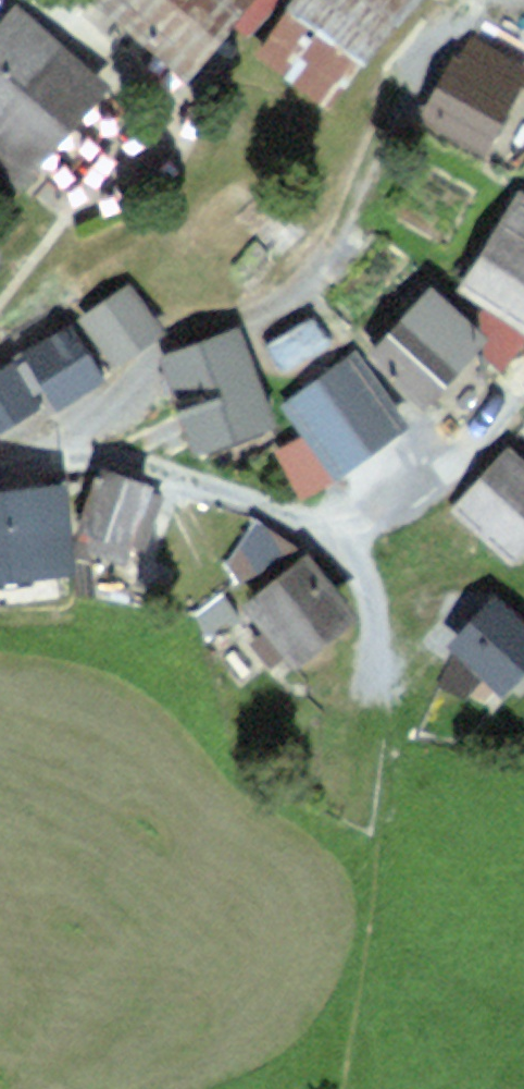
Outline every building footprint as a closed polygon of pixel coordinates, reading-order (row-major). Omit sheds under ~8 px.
[(250,0),(92,0),(86,8),(185,86),(252,1),(250,0)] [(254,63),(326,118),(417,0),(303,0),(254,63)] [(8,206),(102,96),(7,15),(0,23),(0,199),(8,206)] [(468,32),(418,131),(478,161),(520,79),(523,70),(523,60),(468,32)] [(519,207),(462,300),(523,337),(523,210),(519,207)] [(484,343),(426,296),(365,371),(423,418),(484,343)] [(159,343),(128,298),(82,329),(113,375),(159,343)] [(328,341),(307,306),(260,335),(281,370),(328,341)] [(67,337),(21,366),(50,413),(96,384),(67,337)] [(235,342),(162,368),(194,460),(268,434),(235,342)] [(3,369),(0,371),(0,440),(34,418),(3,369)] [(385,425),(349,379),(301,415),(337,461),(385,425)] [(456,515),(515,567),(523,557),(523,494),(497,470),(456,515)] [(143,506),(101,490),(82,542),(125,557),(143,506)] [(0,503),(0,587),(71,580),(62,496),(0,503)] [(298,548),(251,521),(220,563),(235,585),(298,548)] [(349,627),(303,573),(251,617),(297,672),(349,627)] [(241,616),(222,595),(192,618),(203,636),(241,616)] [(449,654),(497,700),(523,672),(523,639),(492,609),(449,654)] [(515,624),(523,633),(523,616),(515,624)]
